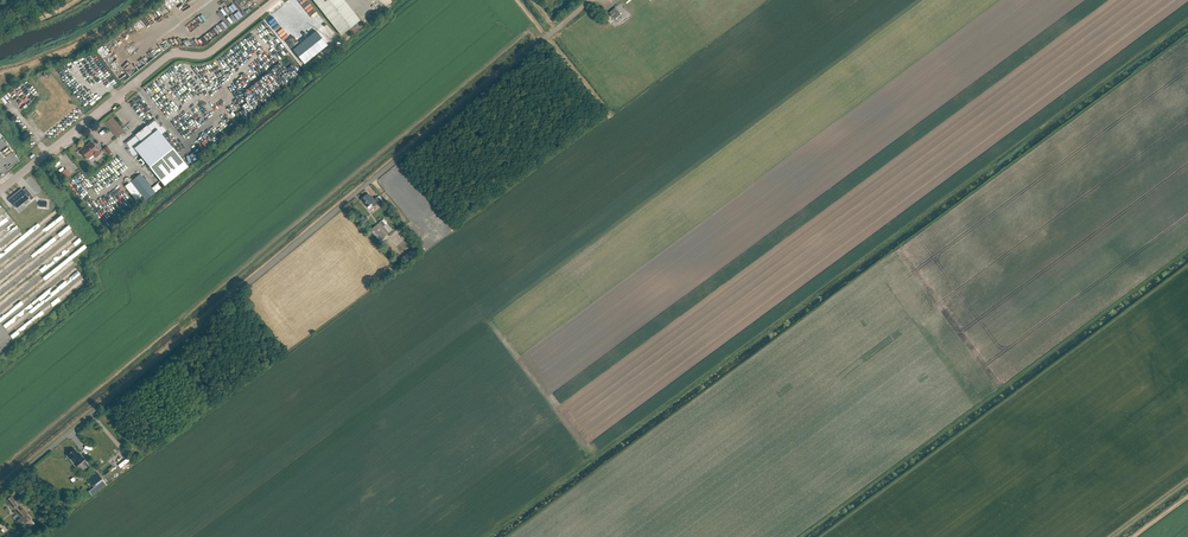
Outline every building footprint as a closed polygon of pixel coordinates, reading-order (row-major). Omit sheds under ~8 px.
[(344,0),(313,0),(341,35),(360,20),(344,0)] [(610,13),(615,19),(621,15),(615,8),(610,13)] [(304,64),(327,45),(316,31),(300,45),(293,36),(286,42),(304,64)] [(119,136),(124,132),(112,117),(107,122),(119,136)] [(164,186),(188,167),(162,134),(167,131),(162,125),(161,127),(155,120),(148,126),(147,125),(135,135),(136,136),(126,144),(130,149),(128,150),(134,157),(139,153),(164,186)] [(95,158),(101,153),(92,142),(85,147),(84,146),(80,150),(87,159),(93,155),(95,158)] [(108,155),(112,152),(107,146),(104,149),(108,155)] [(67,168),(59,175),(64,180),(72,174),(67,168)] [(140,174),(131,182),(146,200),(155,193),(152,188),(140,174)] [(31,201),(34,198),(26,188),(23,191),(22,189),(10,199),(17,208),(29,198),(31,201)] [(372,198),(368,194),(361,200),(367,207),(367,208),(372,204),(374,206),(378,203),(380,205),(383,203),(384,201),(380,196),(378,197),(375,199),(373,197),(372,198)] [(62,242),(66,249),(43,265),(45,269),(77,246),(78,248),(76,249),(79,253),(86,247),(83,242),(81,243),(62,215),(44,227),(47,232),(19,252),(22,255),(53,234),(55,236),(45,243),(48,246),(57,240),(60,243),(62,242)] [(373,229),(382,239),(392,230),(387,224),(386,225),(382,220),(373,229)] [(8,255),(4,247),(0,249),(0,260),(8,255)] [(33,320),(85,281),(72,264),(74,262),(72,259),(75,256),(73,253),(36,281),(41,289),(44,287),(46,290),(39,295),(43,300),(34,306),(39,312),(31,318),(33,320)] [(400,262),(403,265),(412,259),(410,255),(400,262)] [(0,310),(0,313),(1,315),(0,316),(0,321),(8,331),(23,320),(19,316),(39,300),(37,297),(33,300),(31,297),(37,293),(31,286),(0,310)] [(15,337),(30,324),(27,321),(12,333),(15,337)] [(80,456),(75,449),(71,452),(70,452),(70,453),(67,455),(76,466),(84,459),(81,455),(80,456)] [(100,476),(91,483),(94,488),(103,481),(100,476)] [(12,496),(7,500),(11,505),(10,506),(13,510),(14,509),(21,518),(16,522),(21,527),(22,526),(25,531),(34,523),(12,496)]
